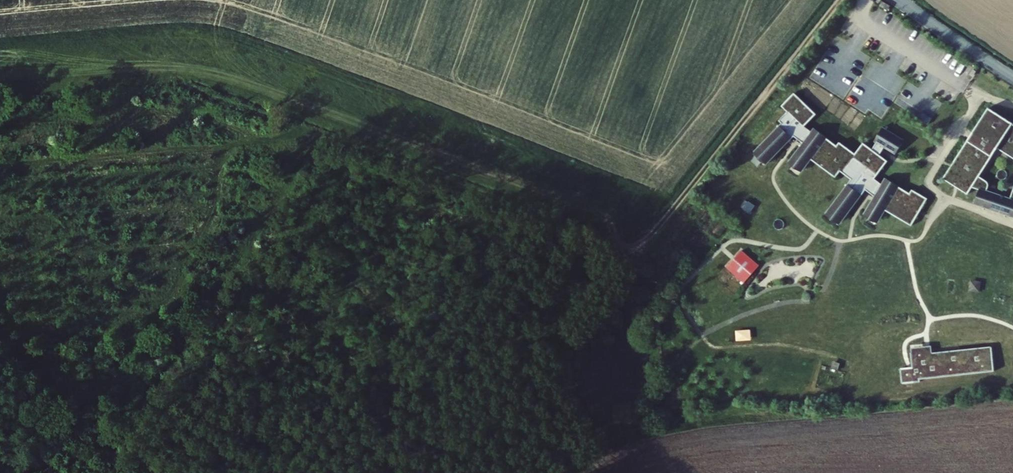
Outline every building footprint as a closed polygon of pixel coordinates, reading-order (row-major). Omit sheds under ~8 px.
[(816,111),(794,90),(782,103),(788,109),(778,118),(781,122),(753,150),(767,162),(793,134),(802,140),(787,160),(802,170),(812,157),(836,175),(839,169),(851,177),(824,213),(841,223),(865,187),(875,194),(864,213),(880,222),(886,210),(911,225),(927,198),(913,190),(910,193),(899,187),(900,185),(886,176),(881,182),(876,177),(888,160),(879,152),(884,145),(897,153),(905,138),(883,125),(874,139),(876,141),(872,147),(865,141),(855,152),(840,141),(838,145),(828,137),(815,126),(812,129),(804,123),(816,111)] [(990,105),(943,177),(967,193),(973,185),(981,188),(975,203),(1012,216),(1012,121),(990,105)] [(742,248),(727,266),(745,282),(760,263),(742,248)] [(919,350),(905,352),(907,366),(896,368),(897,378),(915,376),(914,373),(987,364),(985,345),(919,353),(919,350)]
